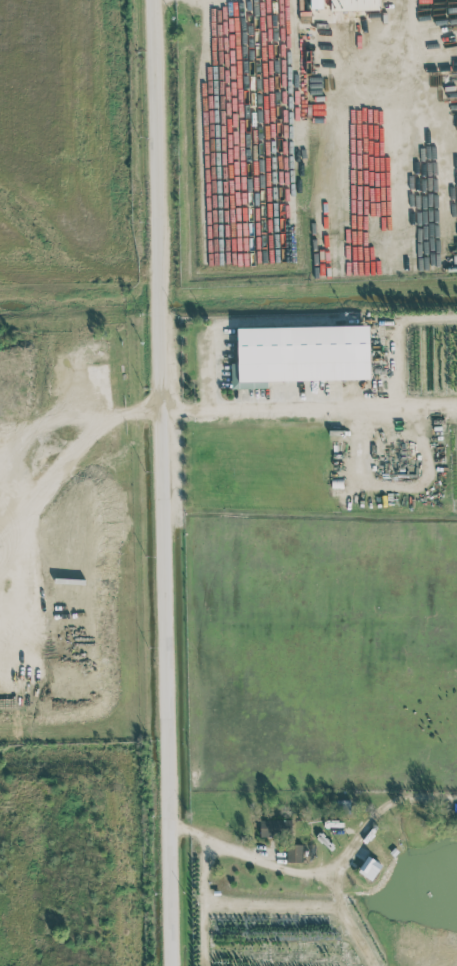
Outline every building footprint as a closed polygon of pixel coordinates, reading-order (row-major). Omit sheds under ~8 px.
[(323,8),(323,0),(311,0),(311,8),(323,8)] [(331,10),(378,9),(378,0),(331,0),(331,10)] [(369,325),(237,328),(238,363),(231,363),(232,388),(267,387),(267,380),(370,378),(369,325)] [(260,820),(260,835),(292,835),(291,819),(260,820)] [(302,862),(302,844),(287,844),(287,861),(302,862)] [(382,864),(368,855),(358,870),(372,880),(382,864)]
